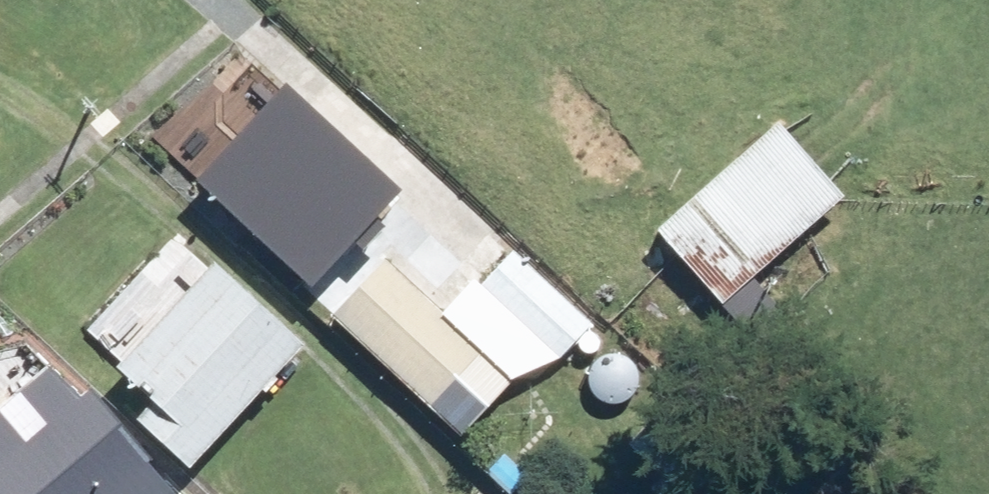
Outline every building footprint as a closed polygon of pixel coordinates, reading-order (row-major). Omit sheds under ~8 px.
[(273,253),(282,262),(372,164),(299,96),(262,134),(251,123),(197,181),(251,231),(240,243),(262,263),(273,253)] [(741,290),(848,196),(782,121),(675,213),(741,290)] [(433,409),(487,351),(360,232),(342,253),(358,268),(338,288),(351,300),(334,318),(433,409)] [(514,316),(561,361),(595,325),(515,249),(482,284),(493,296),(487,302),(508,323),(514,316)] [(192,468),(305,348),(214,262),(117,364),(154,399),(138,417),(192,468)] [(765,329),(785,312),(774,299),(755,317),(765,329)] [(49,361),(0,403),(0,493),(141,493),(130,482),(155,459),(93,386),(79,396),(49,361)] [(683,493),(699,493),(720,471),(658,412),(628,443),(683,493)] [(507,455),(489,471),(500,484),(519,467),(507,455)]
